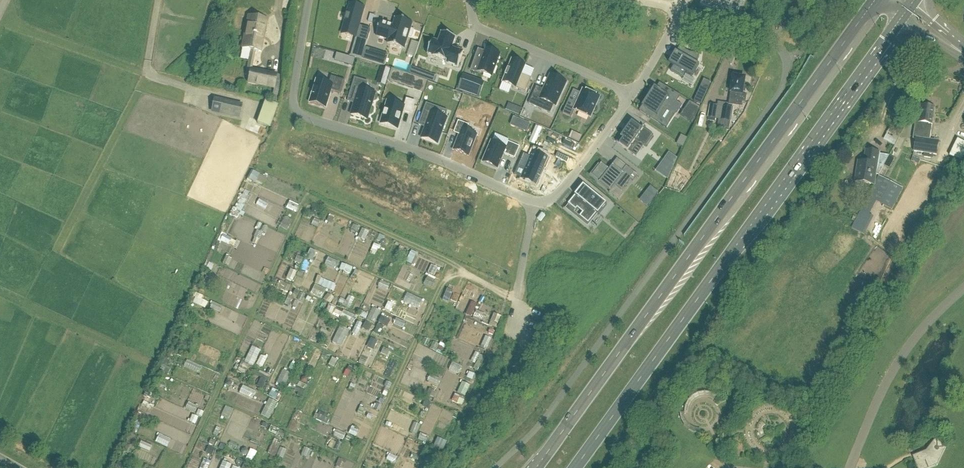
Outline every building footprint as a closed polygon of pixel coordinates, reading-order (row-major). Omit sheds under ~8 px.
[(739,12),(745,0),(703,0),(700,6),(712,11),(714,6),(730,13),(732,9),(739,12)] [(762,11),(766,1),(764,0),(758,0),(754,8),(762,11)] [(351,5),(344,30),(358,35),(366,9),(351,5)] [(260,52),(267,20),(249,17),(242,48),(260,52)] [(412,29),(413,24),(396,18),(393,26),(381,22),(377,37),(389,41),(388,44),(405,50),(409,38),(412,39),(415,30),(412,29)] [(433,42),(428,56),(447,63),(447,64),(459,69),(464,55),(452,51),(457,39),(451,37),(451,35),(445,33),(444,35),(442,34),(439,44),(433,42)] [(350,56),(362,60),(368,41),(357,38),(351,56),(350,56)] [(676,61),(670,72),(681,78),(684,73),(690,77),(697,66),(699,55),(689,53),(679,48),(673,59),(676,61)] [(487,50),(484,58),(478,55),(472,71),(479,74),(479,73),(493,78),(501,56),(487,50)] [(377,52),(373,63),(385,67),(389,56),(377,52)] [(346,57),(344,64),(353,66),(355,59),(346,57)] [(522,75),(526,66),(512,60),(503,83),(526,93),(532,79),(522,75)] [(382,68),(380,74),(388,77),(390,70),(382,68)] [(392,70),(390,75),(402,79),(400,85),(413,89),(417,78),(392,70)] [(277,76),(251,71),(248,83),(274,89),(277,76)] [(464,76),(459,90),(472,95),(478,81),(464,76)] [(542,111),(546,102),(556,107),(567,83),(551,76),(544,91),(537,87),(529,105),(542,111)] [(317,81),(311,104),(326,108),(331,91),(342,94),(346,81),(331,77),(329,84),(317,81)] [(745,104),(746,95),(744,95),(745,87),(743,87),(745,79),(733,77),(728,105),(742,107),(742,103),(745,104)] [(355,104),(352,115),(368,121),(376,94),(366,91),(369,83),(355,79),(348,102),(349,103),(350,100),(354,102),(354,104),(355,104)] [(640,111),(639,112),(640,112),(641,112),(659,123),(668,109),(677,115),(683,106),(676,102),(679,98),(671,93),(668,97),(656,89),(654,93),(655,93),(653,96),(652,95),(641,111),(640,111)] [(569,101),(563,114),(572,118),(575,111),(591,118),(600,98),(584,91),(578,104),(569,101)] [(699,91),(694,102),(702,105),(707,94),(699,91)] [(264,125),(271,100),(261,97),(254,122),(264,125)] [(240,117),(242,105),(214,98),(211,110),(240,117)] [(388,102),(381,125),(398,130),(404,112),(412,114),(416,103),(407,100),(405,107),(388,102)] [(690,104),(685,112),(691,116),(688,120),(692,123),(699,109),(690,104)] [(438,115),(440,109),(427,105),(420,126),(421,124),(426,125),(425,128),(426,128),(422,139),(438,145),(448,119),(438,115)] [(718,107),(710,106),(708,118),(716,120),(718,107)] [(729,121),(731,107),(723,106),(721,120),(729,121)] [(937,156),(939,142),(930,141),(935,108),(933,108),(933,107),(927,106),(927,107),(921,106),(920,114),(913,113),(912,122),(916,123),(914,139),(916,140),(914,152),(925,154),(925,158),(931,159),(932,155),(937,156)] [(515,107),(513,113),(519,116),(522,109),(515,107)] [(728,128),(729,121),(721,120),(720,127),(728,128)] [(522,121),(519,128),(527,132),(531,124),(522,121)] [(467,132),(470,126),(459,122),(454,134),(460,136),(454,151),(469,157),(477,136),(467,132)] [(626,131),(617,144),(630,153),(633,155),(640,146),(642,144),(646,147),(654,136),(643,128),(644,126),(642,129),(633,122),(626,131)] [(954,136),(947,153),(963,160),(963,140),(954,136)] [(492,142),(483,163),(498,169),(504,154),(515,159),(520,147),(509,142),(506,148),(492,142)] [(879,176),(889,156),(879,155),(879,153),(867,151),(865,163),(859,162),(856,183),(856,186),(857,188),(862,189),(864,187),(865,184),(873,185),(875,175),(879,176)] [(525,154),(519,166),(527,169),(522,180),(523,180),(523,179),(537,185),(536,186),(537,186),(550,159),(549,158),(549,159),(535,153),(535,152),(532,157),(525,154)] [(670,154),(657,172),(664,177),(677,159),(670,154)] [(602,164),(593,175),(601,181),(599,183),(611,192),(615,186),(622,192),(631,180),(633,182),(638,176),(627,167),(622,172),(613,165),(610,170),(602,164)] [(892,211),(904,189),(878,176),(875,183),(865,204),(861,211),(869,216),(872,210),(873,210),(877,202),(892,211)] [(289,195),(292,188),(282,184),(279,191),(289,195)] [(583,213),(582,215),(580,217),(582,218),(589,224),(591,222),(597,214),(598,215),(599,215),(607,205),(596,196),(584,186),(577,195),(569,205),(576,211),(578,209),(583,213)] [(286,197),(282,205),(292,210),(296,202),(286,197)] [(279,228),(287,231),(290,225),(282,222),(279,228)] [(402,260),(409,262),(412,251),(405,249),(402,260)] [(325,279),(326,279),(313,274),(307,291),(319,296),(323,286),(331,289),(333,282),(325,279)] [(435,281),(427,277),(423,284),(431,288),(435,281)] [(276,279),(273,284),(282,288),(285,282),(276,279)] [(442,285),(439,294),(445,296),(448,287),(442,285)] [(283,298),(289,300),(293,290),(286,287),(283,298)] [(459,290),(453,306),(462,309),(468,293),(459,290)] [(191,294),(189,300),(201,305),(204,299),(191,294)] [(489,315),(496,317),(499,309),(492,306),(489,315)] [(331,307),(329,311),(348,321),(350,316),(331,307)] [(372,319),(375,311),(369,309),(368,312),(358,309),(356,314),(372,319)] [(381,318),(378,324),(387,328),(390,322),(381,318)] [(482,346),(486,334),(480,332),(476,344),(482,346)] [(438,351),(441,343),(429,338),(426,346),(438,351)] [(242,359),(249,362),(256,347),(249,344),(242,359)] [(378,358),(387,358),(387,350),(379,349),(378,358)] [(472,362),(477,353),(471,349),(465,358),(472,362)] [(329,354),(325,362),(331,365),(334,357),(329,354)] [(454,391),(460,394),(467,381),(460,378),(454,391)] [(286,381),(284,387),(293,389),(295,383),(286,381)] [(419,395),(416,405),(415,405),(413,411),(421,414),(427,398),(419,395)] [(427,404),(422,414),(431,419),(429,423),(440,428),(450,408),(439,403),(436,408),(427,404)] [(170,445),(172,435),(158,432),(156,442),(170,445)] [(434,439),(441,442),(443,436),(437,434),(434,439)] [(261,454),(269,457),(277,438),(268,435),(261,454)] [(337,443),(333,451),(338,453),(341,445),(337,443)] [(930,457),(916,463),(918,467),(938,467),(947,450),(938,443),(929,454),(930,457)] [(242,456),(249,458),(253,448),(245,446),(242,456)]
